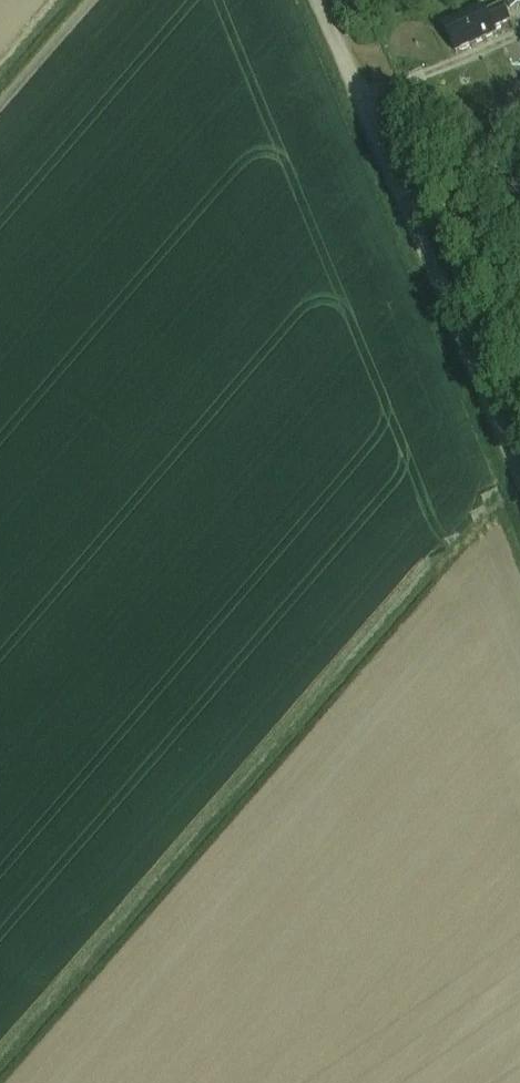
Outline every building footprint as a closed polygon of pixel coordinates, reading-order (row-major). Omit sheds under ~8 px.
[(509,9),(519,5),(519,0),(506,0),(509,9)] [(497,27),(514,18),(505,2),(489,11),(484,2),(444,22),(459,50),(498,30),(497,27)]
